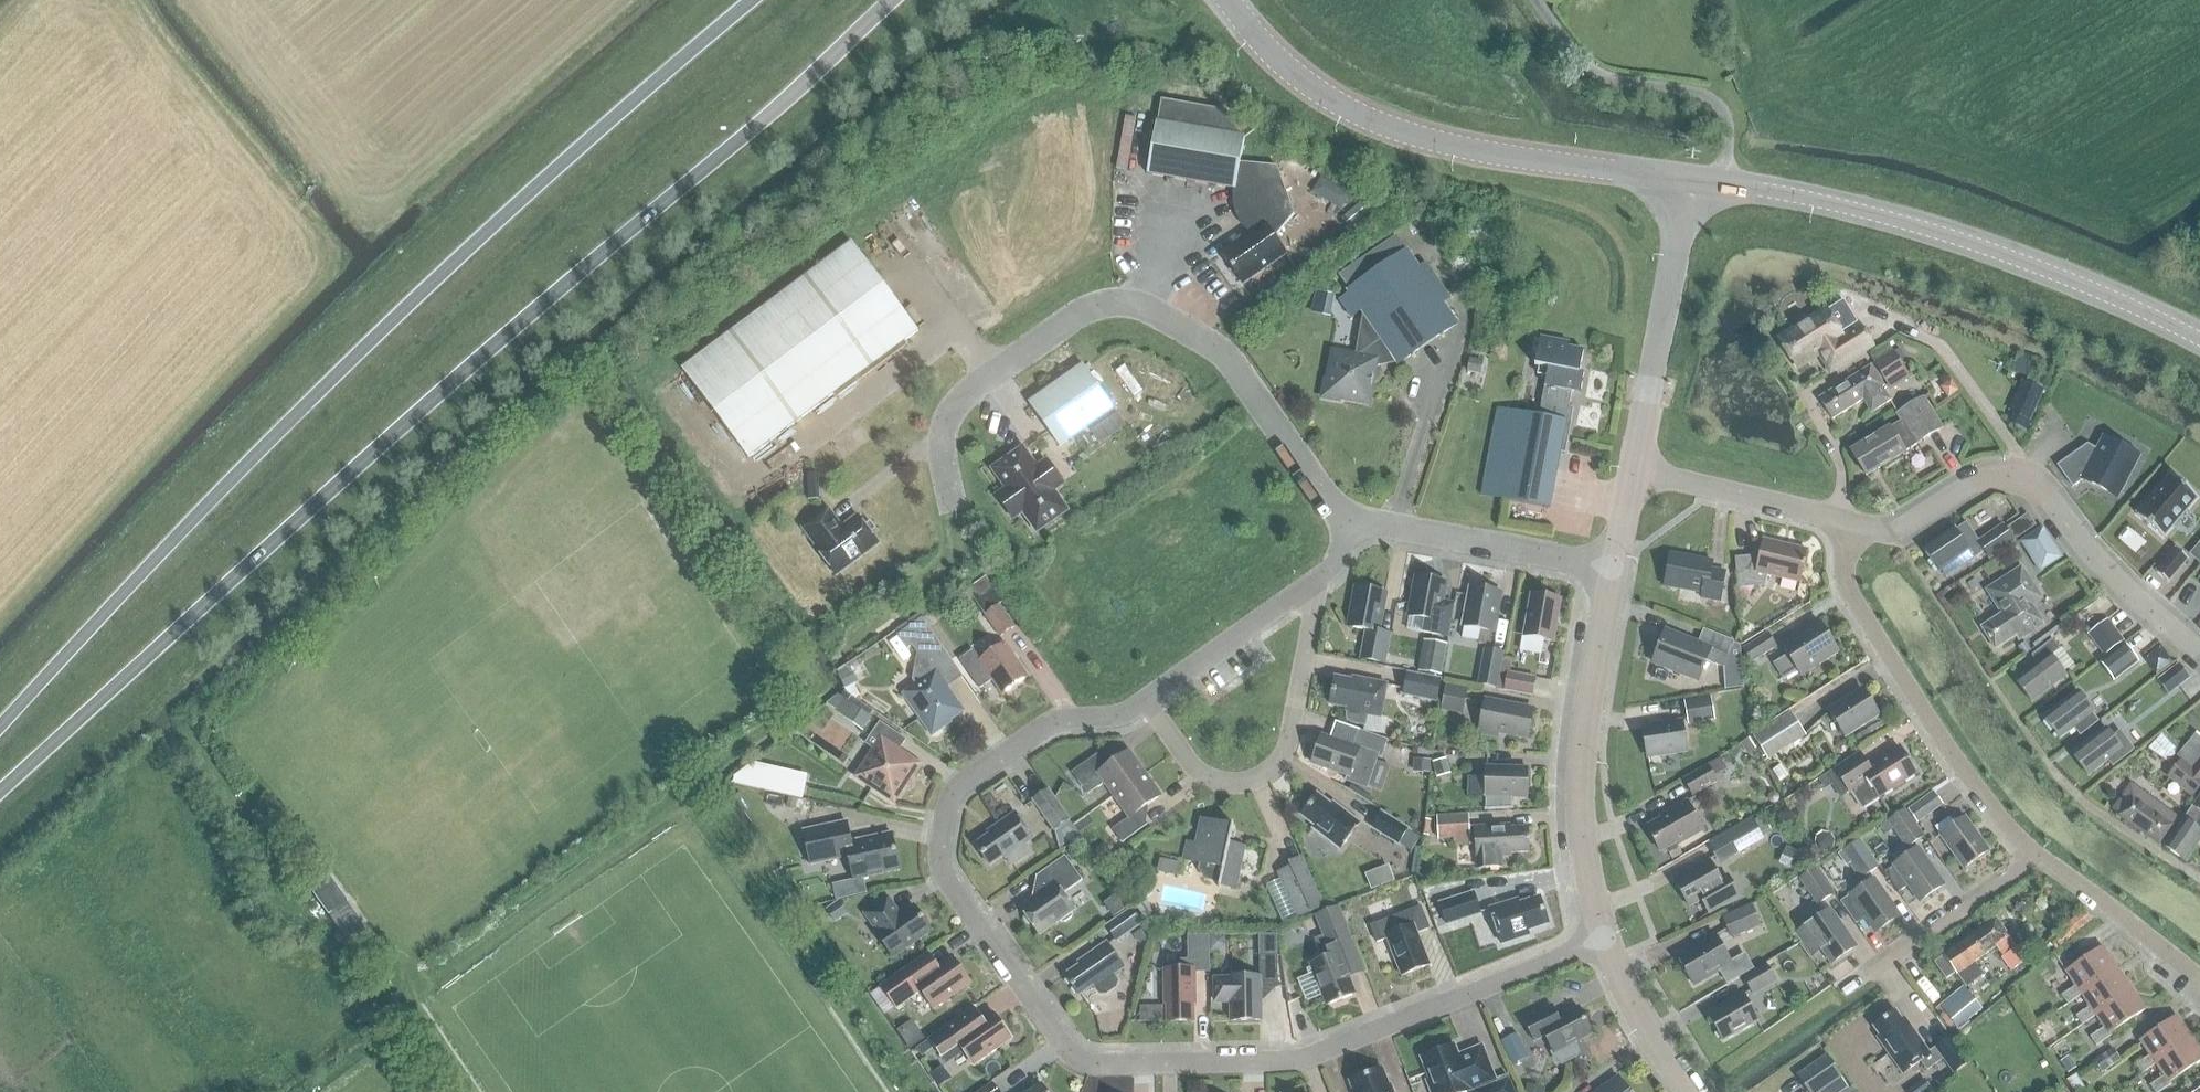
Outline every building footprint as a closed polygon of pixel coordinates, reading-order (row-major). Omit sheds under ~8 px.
[(1294,214),(1277,166),(1240,163),(1245,137),(1243,137),(1226,111),(1161,99),(1157,122),(1156,121),(1147,174),(1234,189),(1234,201),(1236,214),(1242,225),(1251,233),(1265,223),(1275,237),(1294,214)] [(1286,253),(1275,237),(1265,223),(1251,233),(1222,254),(1242,284),(1286,253)] [(1337,275),(1348,290),(1347,291),(1380,340),(1356,357),(1333,353),(1328,379),(1325,379),(1322,397),(1340,400),(1340,397),(1367,402),(1373,369),(1393,357),(1397,364),(1456,324),(1406,250),(1405,251),(1395,236),(1337,275)] [(682,369),(748,458),(918,331),(852,242),(682,369)] [(1316,290),(1313,303),(1332,307),(1335,295),(1316,290)] [(1826,310),(1780,339),(1797,367),(1820,353),(1831,371),(1872,345),(1860,326),(1843,337),(1826,310)] [(1481,496),(1548,508),(1561,439),(1565,440),(1572,408),(1567,407),(1570,391),(1579,393),(1583,375),(1578,374),(1583,350),(1559,346),(1560,341),(1540,337),(1534,366),(1547,369),(1543,386),(1544,386),(1537,416),(1497,409),(1481,496)] [(1873,365),(1886,385),(1906,372),(1893,352),(1873,365)] [(1470,358),(1467,371),(1480,374),(1483,361),(1470,358)] [(1029,403),(1059,446),(1114,408),(1083,364),(1029,403)] [(1820,398),(1833,419),(1863,399),(1871,412),(1890,400),(1882,387),(1884,386),(1871,366),(1820,398)] [(1951,379),(1940,387),(1948,398),(1959,390),(1951,379)] [(2022,381),(2008,411),(2031,421),(2044,390),(2022,381)] [(1917,443),(1942,428),(1923,398),(1898,413),(1902,420),(1890,428),(1889,427),(1851,451),(1867,475),(1905,452),(1905,451),(1918,444),(1917,443)] [(1100,425),(1091,431),(1100,444),(1109,438),(1100,425)] [(1088,434),(1079,440),(1086,451),(1095,445),(1088,434)] [(2068,458),(2057,466),(2072,487),(2084,479),(2117,496),(2138,456),(2134,454),(2135,451),(2122,444),(2120,447),(2103,438),(2096,449),(2086,444),(2074,454),(2075,456),(2070,460),(2068,458)] [(1022,447),(992,469),(1006,489),(997,495),(1013,519),(1022,512),(1036,532),(1067,510),(1053,491),(1062,484),(1046,461),(1037,467),(1022,447)] [(817,472),(807,473),(807,485),(818,484),(817,472)] [(2198,498),(2171,475),(2136,514),(2163,537),(2198,498)] [(801,528),(836,576),(878,544),(857,515),(837,531),(823,512),(801,528)] [(1955,528),(1924,549),(1939,571),(1942,570),(1947,577),(1984,551),(1989,558),(2014,541),(2003,525),(1979,542),(1966,522),(1956,529),(1955,528)] [(2055,546),(2043,527),(2021,542),(2033,560),(2055,546)] [(1764,540),(1760,555),(1735,557),(1738,588),(1765,586),(1768,575),(1800,583),(1808,550),(1764,540)] [(2188,554),(2199,564),(2199,541),(2188,554)] [(2188,559),(2176,549),(2156,572),(2168,582),(2188,559)] [(1701,598),(1720,601),(1725,571),(1711,569),(1713,561),(1670,554),(1665,586),(1702,592),(1701,598)] [(2002,614),(1982,627),(1996,649),(2016,636),(2018,640),(2043,623),(2025,595),(2035,588),(2021,567),(1994,585),(2003,598),(1995,604),(2002,614)] [(1409,616),(1426,619),(1424,633),(1435,635),(1438,621),(1445,582),(1417,577),(1409,616)] [(1464,626),(1481,629),(1478,643),(1490,645),(1492,631),(1493,632),(1500,593),(1471,587),(1464,626)] [(1366,630),(1363,643),(1375,646),(1372,662),(1385,664),(1391,636),(1377,633),(1377,632),(1378,632),(1385,593),(1356,588),(1349,627),(1366,630)] [(1523,636),(1553,641),(1561,599),(1531,594),(1523,636)] [(1016,627),(1000,604),(984,615),(1000,638),(1016,627)] [(918,615),(895,631),(899,636),(921,620),(918,615)] [(904,695),(922,720),(924,719),(934,733),(949,723),(948,721),(962,711),(935,673),(937,667),(948,659),(921,620),(899,636),(907,648),(912,644),(925,662),(915,669),(913,680),(917,686),(904,695)] [(1801,676),(1839,652),(1818,620),(1781,644),(1788,655),(1773,664),(1783,679),(1798,670),(1801,676)] [(2088,635),(2103,656),(2123,641),(2108,620),(2088,635)] [(1706,660),(1723,667),(1733,642),(1734,641),(1704,629),(1698,643),(1666,631),(1653,663),(1698,680),(1706,660)] [(1741,650),(1751,664),(1777,647),(1767,633),(1741,650)] [(2016,680),(2032,701),(2066,676),(2051,656),(2061,649),(2053,639),(2031,655),(2038,664),(2016,680)] [(1423,641),(1418,671),(1441,676),(1447,645),(1423,641)] [(1733,642),(1723,667),(1742,666),(1740,645),(1733,642)] [(2138,663),(2124,643),(2099,662),(2114,681),(2138,663)] [(980,688),(992,680),(1002,694),(1028,677),(1005,644),(981,661),(973,650),(960,659),(980,688)] [(1477,685),(1497,689),(1504,653),(1484,649),(1477,685)] [(2168,694),(2189,678),(2178,664),(2157,680),(2168,694)] [(848,670),(838,676),(846,689),(853,684),(856,683),(848,670)] [(1402,696),(1438,703),(1442,679),(1406,672),(1402,696)] [(1507,672),(1503,691),(1533,697),(1536,678),(1507,672)] [(1347,708),(1346,717),(1348,721),(1352,725),(1366,727),(1368,714),(1380,717),(1386,684),(1353,678),(1353,681),(1335,677),(1330,704),(1347,708)] [(846,689),(845,689),(847,693),(855,698),(859,694),(853,684),(846,689)] [(1463,715),(1468,690),(1445,685),(1441,710),(1463,715)] [(1829,711),(1845,735),(1879,714),(1863,689),(1829,711)] [(2094,712),(2078,691),(2044,717),(2060,738),(2074,728),(2080,735),(2099,721),(2093,713),(2094,712)] [(836,714),(863,732),(872,719),(838,696),(831,700),(828,702),(827,704),(837,711),(836,714)] [(1685,702),(1689,725),(1715,720),(1711,697),(1685,702)] [(1498,732),(1528,738),(1533,709),(1485,700),(1479,733),(1497,737),(1498,732)] [(1752,736),(1768,760),(1806,736),(1790,712),(1752,736)] [(1647,757),(1687,750),(1682,721),(1643,727),(1647,757)] [(857,777),(894,801),(910,777),(912,779),(921,766),(898,751),(906,740),(880,723),(866,743),(875,750),(857,777)] [(2110,769),(2134,751),(2119,733),(2113,737),(2106,728),(2072,754),(2088,775),(2105,762),(2110,769)] [(1388,740),(1358,730),(1353,746),(1322,736),(1312,763),(1348,776),(1347,780),(1366,786),(1376,756),(1381,758),(1388,740)] [(1748,738),(1740,744),(1747,754),(1756,749),(1748,738)] [(1835,769),(1850,792),(1861,808),(1916,773),(1900,747),(1869,766),(1860,753),(1835,769)] [(1072,773),(1087,795),(1104,783),(1113,796),(1145,773),(1130,751),(1106,768),(1097,755),(1072,773)] [(1414,759),(1413,772),(1429,773),(1430,760),(1414,759)] [(1446,759),(1433,762),(1437,777),(1450,774),(1446,759)] [(2192,796),(2199,787),(2199,759),(2193,767),(2183,759),(2168,776),(2192,796)] [(736,777),(729,782),(765,790),(765,789),(779,792),(784,768),(770,765),(769,768),(752,764),(736,777)] [(1527,798),(1528,768),(1486,766),(1485,796),(1487,796),(1487,806),(1483,806),(1483,807),(1512,808),(1513,797),(1527,798)] [(1684,779),(1693,795),(1717,781),(1708,766),(1684,779)] [(1161,795),(1145,773),(1113,796),(1128,818),(1113,830),(1122,843),(1147,825),(1138,812),(1161,795)] [(2118,815),(2159,845),(2178,818),(2131,784),(2113,809),(2120,814),(2118,815)] [(1034,800),(1054,829),(1069,819),(1048,790),(1034,800)] [(1908,810),(1917,822),(1943,804),(1934,791),(1908,810)] [(1313,829),(1339,849),(1359,823),(1333,802),(1331,805),(1317,794),(1301,816),(1315,826),(1313,829)] [(2186,862),(2199,842),(2199,796),(2165,846),(2186,862)] [(1677,845),(1703,830),(1687,802),(1661,816),(1662,818),(1647,827),(1661,851),(1666,849),(1676,843),(1677,845)] [(1925,837),(1905,809),(1886,822),(1892,830),(1906,850),(1925,837)] [(1370,829),(1398,847),(1410,829),(1382,811),(1370,829)] [(999,828),(975,845),(990,865),(1004,855),(1006,857),(1033,838),(1015,813),(997,826),(999,828)] [(1437,816),(1438,839),(1454,838),(1453,816),(1437,816)] [(1940,835),(1963,868),(1989,850),(1965,817),(1940,835)] [(1708,844),(1719,865),(1765,839),(1753,818),(1708,844)] [(1200,869),(1206,878),(1220,881),(1218,887),(1220,887),(1220,885),(1235,888),(1244,847),(1229,844),(1234,824),(1232,824),(1232,826),(1201,820),(1196,844),(1189,843),(1189,842),(1188,841),(1184,859),(1202,863),(1200,869)] [(1885,820),(1878,826),(1884,835),(1892,830),(1886,822),(1885,820)] [(849,857),(854,880),(900,870),(892,833),(851,842),(847,822),(803,831),(811,865),(849,857)] [(1509,825),(1469,827),(1470,845),(1476,845),(1477,858),(1478,858),(1479,868),(1502,867),(1501,857),(1511,856),(1510,853),(1529,852),(1527,827),(1509,828),(1509,825)] [(1815,836),(1814,844),(1821,854),(1837,844),(1830,833),(1822,832),(1815,836)] [(1859,839),(1840,853),(1860,880),(1879,867),(1859,839)] [(1104,843),(1093,850),(1102,863),(1113,856),(1104,843)] [(1676,843),(1666,849),(1671,858),(1681,852),(1677,845),(1676,843)] [(1908,885),(1920,902),(1944,885),(1918,848),(1894,865),(1885,872),(1899,892),(1908,885)] [(1072,910),(1073,908),(1063,894),(1082,880),(1065,856),(1036,876),(1046,891),(1021,909),(1038,933),(1058,919),(1060,921),(1065,922),(1072,917),(1073,912),(1072,910)] [(1323,906),(1301,858),(1289,863),(1291,867),(1278,873),(1298,917),(1323,906)] [(1674,880),(1690,907),(1705,898),(1713,912),(1740,896),(1729,877),(1721,882),(1709,860),(1674,880)] [(1834,894),(1815,868),(1798,880),(1817,906),(1834,894)] [(1899,916),(1874,879),(1841,902),(1856,923),(1865,917),(1876,933),(1899,916)] [(1438,903),(1445,927),(1482,914),(1474,891),(1438,903)] [(348,904),(370,936),(382,928),(360,896),(348,904)] [(875,932),(893,958),(931,931),(914,906),(900,915),(888,897),(865,914),(877,931),(875,932)] [(1490,909),(1501,944),(1529,935),(1527,931),(1548,924),(1540,897),(1519,904),(1518,900),(1490,909)] [(1146,900),(1136,907),(1146,921),(1156,914),(1146,900)] [(371,938),(345,902),(327,915),(353,951),(371,938)] [(826,911),(834,924),(848,914),(839,902),(826,911)] [(1723,917),(1732,937),(1760,926),(1752,905),(1723,917)] [(1430,928),(1421,906),(1370,926),(1377,943),(1387,939),(1402,976),(1430,965),(1417,933),(1430,928)] [(1325,958),(1310,964),(1326,1005),(1355,994),(1349,978),(1364,972),(1339,907),(1316,916),(1324,937),(1316,940),(1321,952),(1322,951),(1325,958)] [(1104,927),(1116,943),(1143,925),(1131,908),(1104,927)] [(1821,947),(1832,963),(1856,946),(1830,909),(1796,934),(1810,955),(1821,947)] [(2018,947),(1996,917),(1936,962),(1948,978),(1957,971),(1958,973),(1968,986),(1985,973),(1975,961),(2000,942),(2009,954),(2003,959),(2012,971),(2032,956),(2022,944),(2018,947)] [(1144,928),(1133,935),(1139,944),(1150,937),(1144,928)] [(2060,929),(2048,940),(2056,950),(2069,939),(2060,929)] [(1677,956),(1694,985),(1732,963),(1715,934),(1677,956)] [(1192,936),(1193,965),(1210,965),(1210,951),(1209,937),(1209,936),(1192,936)] [(1224,936),(1209,937),(1210,951),(1218,951),(1225,945),(1224,936)] [(1079,996),(1091,987),(1098,997),(1104,997),(1116,989),(1118,983),(1113,976),(1124,968),(1107,942),(1078,963),(1080,965),(1065,975),(1079,996)] [(2118,969),(2102,946),(2065,971),(2076,985),(2062,995),(2068,1004),(2082,994),(2118,969)] [(896,1008),(920,991),(933,1008),(970,982),(952,957),(938,967),(928,953),(881,986),(896,1008)] [(1215,1002),(1231,1001),(1231,1020),(1261,1020),(1260,989),(1278,988),(1277,955),(1259,955),(1260,977),(1231,977),(1231,979),(1215,979),(1215,1002)] [(1741,977),(1752,996),(1777,982),(1766,963),(1741,977)] [(1167,1003),(1167,1022),(1194,1021),(1193,1003),(1196,1003),(1195,969),(1164,970),(1165,1003),(1167,1003)] [(2132,990),(2118,969),(2082,994),(2090,1006),(2076,1015),(2082,1025),(2096,1015),(2132,990)] [(2096,1015),(2104,1026),(2090,1036),(2096,1045),(2111,1035),(2110,1033),(2145,1009),(2132,990),(2096,1015)] [(1951,1007),(1960,1019),(1981,1003),(1971,991),(1951,1007)] [(1708,1014),(1723,1040),(1758,1021),(1742,994),(1708,1014)] [(1534,1041),(1545,1035),(1558,1061),(1562,1062),(1576,1055),(1577,1051),(1572,1043),(1592,1033),(1579,1007),(1551,1022),(1544,1009),(1523,1020),(1534,1041)] [(973,1008),(929,1039),(935,1048),(941,1058),(959,1045),(973,1066),(1012,1039),(994,1012),(982,1020),(973,1008)] [(1896,1012),(1874,1028),(1881,1037),(1879,1039),(1905,1075),(1922,1062),(1929,1070),(1945,1058),(1956,1073),(1970,1063),(1952,1038),(1930,1054),(1906,1020),(1903,1021),(1896,1012)] [(2192,1039),(2177,1015),(2140,1039),(2150,1054),(2136,1064),(2142,1073),(2156,1063),(2192,1039)] [(1503,1041),(1510,1056),(1526,1049),(1519,1034),(1503,1041)] [(929,1039),(916,1048),(921,1057),(935,1048),(929,1039)] [(2164,1075),(2150,1084),(2155,1091),(2158,1091),(2171,1083),(2170,1081),(2199,1061),(2199,1050),(2192,1039),(2156,1063),(2164,1075)] [(1427,1081),(1431,1091),(1466,1091),(1472,1090),(1473,1091),(1514,1091),(1508,1077),(1496,1081),(1482,1046),(1458,1055),(1454,1045),(1421,1058),(1430,1080),(1427,1081)] [(2113,1047),(2094,1059),(2101,1070),(2120,1058),(2113,1047)] [(2069,1070),(2077,1065),(2069,1054),(2061,1059),(2069,1070)] [(1807,1091),(1826,1091),(1842,1081),(1827,1059),(1798,1079),(1807,1091)] [(1354,1091),(1392,1091),(1382,1068),(1349,1081),(1354,1091)] [(1949,1071),(1935,1080),(1939,1086),(1953,1077),(1949,1071)] [(2066,1080),(2073,1091),(2080,1091),(2085,1089),(2076,1074),(2066,1080)] [(1619,1079),(1601,1091),(1629,1091),(1619,1079)] [(993,1083),(980,1091),(999,1091),(993,1083)]
